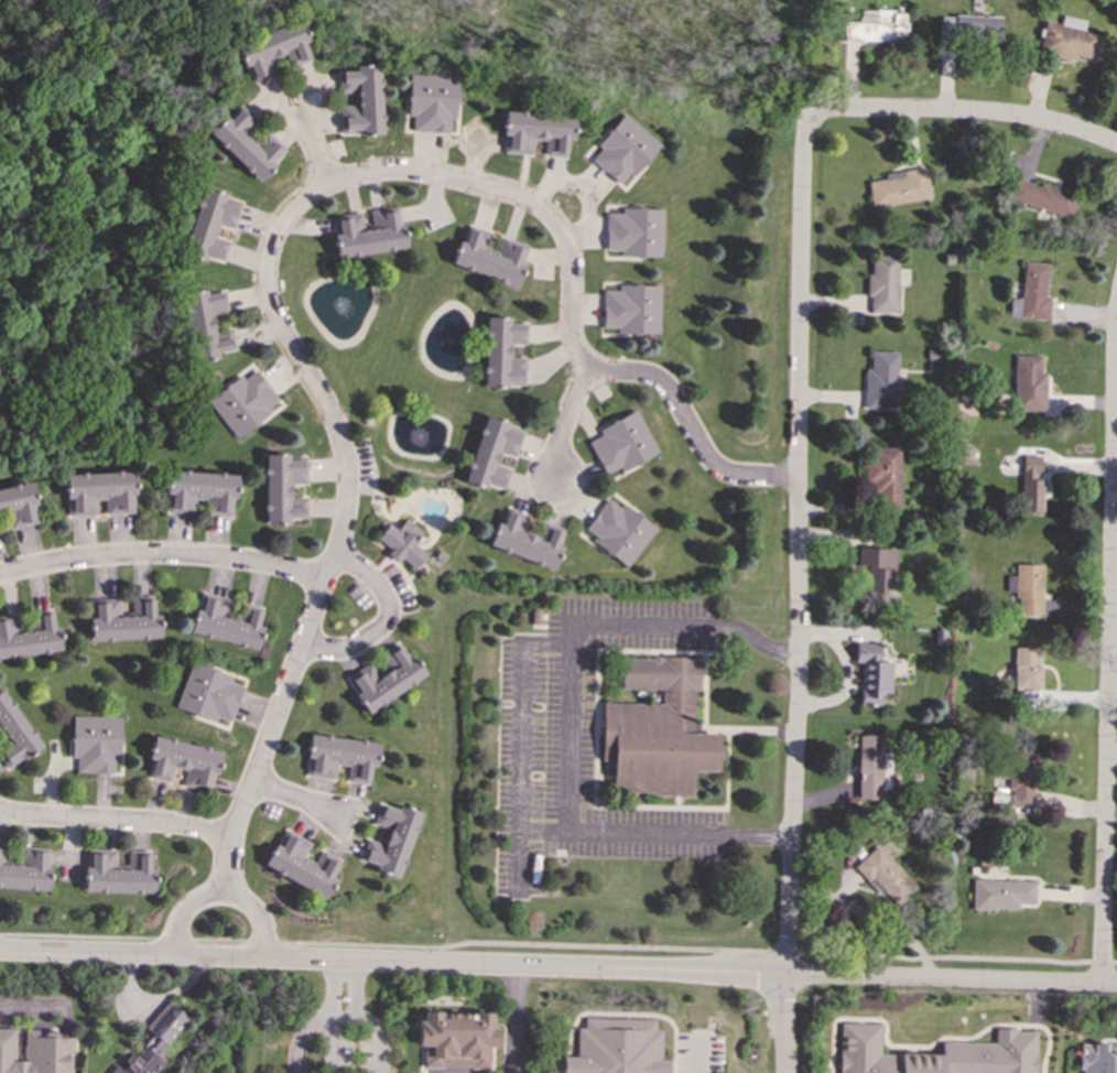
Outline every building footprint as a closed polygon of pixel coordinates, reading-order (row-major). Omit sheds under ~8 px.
[(860,22),(844,21),(844,41),(905,42),(905,11),(860,11),(860,22)] [(1001,17),(940,15),(939,42),(1000,43),(1001,17)] [(1084,20),(1061,15),(1060,24),(1043,21),(1037,53),(1073,59),(1074,56),(1093,59),(1098,33),(1083,30),(1084,20)] [(254,82),(274,75),(268,57),(283,52),(289,68),(310,61),(303,43),(307,42),(300,21),(235,45),(243,67),(248,66),(254,82)] [(339,136),(381,134),(379,65),(354,65),(354,72),(337,72),(337,94),(353,93),(353,106),(338,106),(339,136)] [(411,131),(448,132),(449,118),(455,118),(457,76),(408,74),(406,116),(412,116),(411,131)] [(259,181),(288,150),(265,130),(253,143),(243,134),(256,120),(241,106),(228,120),(224,117),(207,134),(259,181)] [(502,153),(532,154),(532,140),(544,141),(544,156),(565,158),(565,139),(572,139),(573,113),(505,111),(502,153)] [(619,184),(628,173),(633,177),(660,143),(621,113),(596,147),(599,149),(589,161),(619,184)] [(871,208),(931,199),(925,167),(883,174),(885,178),(868,182),(871,208)] [(1015,178),(1009,200),(1071,217),(1077,195),(1015,178)] [(223,261),(228,240),(215,237),(218,225),(232,229),(241,199),(199,188),(182,254),(203,260),(204,257),(223,261)] [(332,216),(336,257),(403,250),(399,207),(365,210),(365,212),(332,216)] [(662,208),(620,208),(620,214),(605,213),(605,250),(620,251),(619,257),(661,258),(662,208)] [(528,246),(500,237),(495,254),(484,251),(489,231),(468,225),(463,242),(457,241),(449,265),(516,286),(528,246)] [(896,313),(898,256),(871,256),(870,273),(867,273),(866,297),(869,297),(869,313),(896,313)] [(1049,321),(1050,296),(1044,296),(1046,263),(1022,262),(1020,299),(1010,297),(1009,317),(1049,321)] [(660,285),(617,285),(617,291),(603,291),(603,327),(618,327),(618,335),(660,335),(660,285)] [(224,291),(205,294),(205,290),(182,293),(194,362),(219,358),(218,353),(235,349),(231,329),(217,332),(214,314),(227,313),(224,291)] [(525,388),(527,357),(511,357),(511,345),(527,345),(527,324),(508,323),(508,317),(484,316),(484,387),(525,388)] [(865,369),(864,408),(896,409),(897,351),(870,351),(870,369),(865,369)] [(1013,411),(1045,411),(1045,372),(1040,372),(1041,356),(1013,355),(1013,411)] [(207,401),(237,438),(271,413),(268,409),(279,400),(256,369),(243,379),(241,375),(207,401)] [(588,442),(605,475),(619,467),(620,472),(658,453),(637,410),(597,429),(600,435),(588,442)] [(516,457),(523,431),(507,425),(508,422),(482,415),(464,483),(485,489),(486,485),(505,489),(511,469),(497,465),(500,453),(516,457)] [(899,447),(865,447),(864,488),(869,488),(869,507),(899,507),(899,447)] [(306,484),(305,459),(288,459),(288,454),(263,454),(265,524),(289,524),(289,519),(307,518),(306,497),(292,497),(291,485),(306,484)] [(1040,455),(1021,455),(1022,511),(1041,511),(1040,455)] [(165,512),(194,513),(195,499),(207,499),(206,514),(232,517),(235,474),(167,470),(165,512)] [(133,513),(132,472),(65,474),(66,517),(96,516),(95,500),(105,499),(105,514),(133,513)] [(30,484),(0,488),(0,514),(7,512),(9,529),(36,524),(30,484)] [(629,567),(657,528),(622,503),(620,507),(607,498),(586,529),(598,538),(595,543),(629,567)] [(488,549),(555,568),(561,548),(557,546),(563,529),(542,522),(539,535),(523,531),(528,513),(508,508),(502,524),(496,523),(488,549)] [(413,568),(425,554),(413,544),(423,532),(405,518),(395,530),(387,523),(375,539),(390,550),(387,554),(397,562),(400,559),(413,568)] [(893,549),(857,548),(857,566),(865,566),(864,601),(892,601),(893,549)] [(1006,575),(1005,597),(1017,597),(1017,613),(1040,614),(1041,565),(1015,564),(1015,575),(1006,575)] [(257,648),(261,628),(257,627),(260,607),(242,604),(239,620),(226,618),(229,598),(204,594),(200,611),(194,609),(189,636),(257,648)] [(90,641),(160,639),(159,614),(153,614),(153,596),(131,597),(132,615),(120,615),(119,598),(95,599),(95,617),(89,617),(90,641)] [(62,652),(58,627),(53,627),(52,609),(33,611),(35,630),(18,631),(15,615),(0,616),(0,658),(62,652)] [(366,713),(425,676),(412,654),(406,658),(397,642),(379,653),(387,666),(376,673),(369,662),(347,675),(358,692),(355,694),(366,713)] [(859,706),(881,706),(882,693),(889,693),(890,661),(879,661),(880,643),(855,643),(855,662),(860,663),(859,706)] [(1039,690),(1039,648),(1013,647),(1012,689),(1039,690)] [(692,795),(692,771),(717,771),(717,734),(693,734),(694,692),(700,692),(701,658),(652,655),(652,659),(622,659),(621,690),(662,690),(661,704),(603,703),(601,761),(612,761),(612,791),(652,792),(652,794),(692,795)] [(241,686),(225,681),(227,674),(189,662),(174,707),(228,725),(241,686)] [(42,746),(1,690),(0,690),(0,738),(3,743),(0,745),(0,759),(9,770),(42,746)] [(76,772),(113,773),(113,759),(120,759),(121,717),(72,716),(71,758),(76,758),(76,772)] [(304,777),(334,779),(335,765),(348,766),(346,782),(367,784),(369,766),(376,766),(378,741),(308,735),(304,777)] [(857,799),(881,800),(882,735),(858,735),(857,799)] [(149,778),(170,782),(173,768),(185,770),(183,782),(212,788),(219,749),(152,736),(149,758),(153,759),(149,778)] [(1009,806),(1034,806),(1034,751),(1009,751),(1009,806)] [(359,859),(377,865),(375,871),(399,879),(420,812),(398,805),(397,809),(379,803),(372,825),(386,828),(381,844),(366,838),(359,859)] [(310,843),(283,828),(262,866),(323,900),(335,879),(330,877),(339,860),(321,849),(313,863),(303,857),(310,843)] [(48,848),(20,846),(20,865),(3,864),(3,844),(0,844),(0,888),(46,890),(48,848)] [(854,867),(881,897),(885,893),(896,906),(915,887),(877,845),(854,867)] [(153,893),(153,869),(149,869),(149,850),(127,850),(127,866),(115,866),(115,849),(87,849),(87,867),(84,867),(84,892),(153,893)] [(1018,910),(1018,903),(1034,903),(1034,880),(973,879),(972,909),(1018,910)] [(166,1055),(160,1050),(186,1017),(166,1001),(143,1030),(151,1036),(132,1058),(129,1055),(119,1066),(116,1064),(108,1072),(152,1072),(166,1055)] [(422,1067),(488,1067),(488,1047),(495,1047),(495,1028),(490,1028),(490,1012),(423,1012),(423,1020),(416,1020),(416,1045),(422,1045),(422,1067)] [(583,1028),(576,1028),(575,1058),(562,1056),(561,1072),(668,1072),(668,1061),(660,1061),(661,1030),(654,1030),(654,1020),(583,1018),(583,1028)] [(839,1072),(1034,1072),(1035,1032),(1015,1031),(1015,1029),(995,1028),(995,1043),(941,1042),(941,1055),(880,1054),(880,1026),(841,1025),(839,1072)] [(69,1038),(55,1038),(56,1030),(22,1029),(22,1055),(13,1055),(13,1028),(0,1028),(0,1072),(69,1072),(69,1038)] [(552,1072),(561,1072),(561,1058),(553,1058),(552,1072)]
